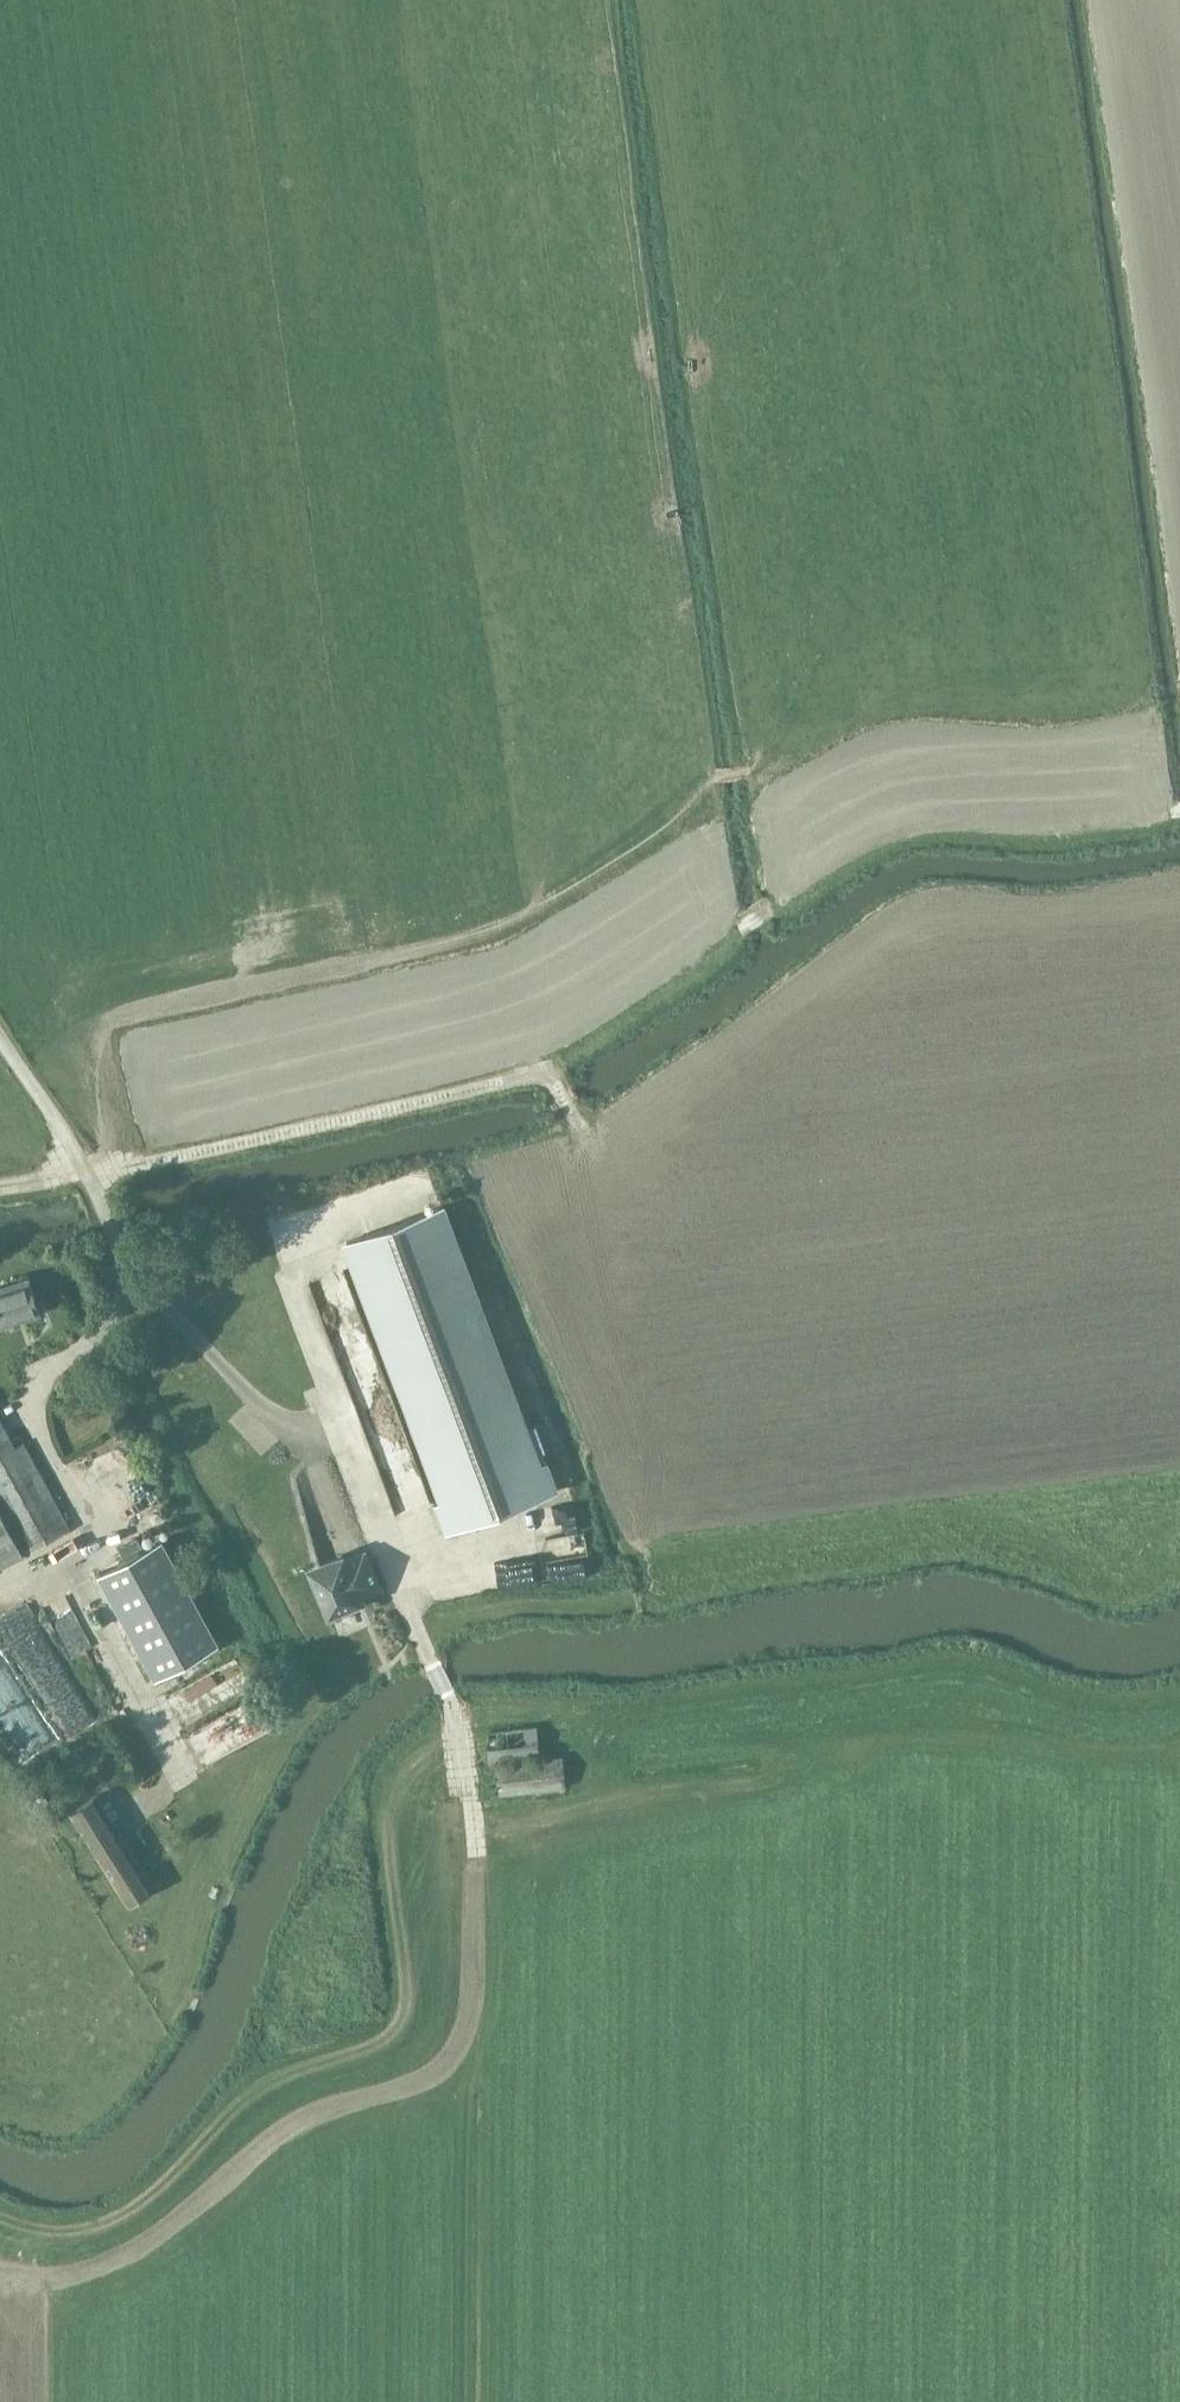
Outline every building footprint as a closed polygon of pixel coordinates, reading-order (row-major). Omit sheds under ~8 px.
[(446,1530),(558,1488),(548,1460),(539,1464),(441,1205),(347,1240),(445,1499),(436,1503),(446,1530)] [(39,1312),(28,1277),(0,1286),(0,1325),(39,1312)] [(25,1552),(71,1526),(24,1440),(17,1445),(0,1413),(0,1565),(25,1552)] [(161,1538),(99,1572),(156,1676),(218,1642),(161,1538)] [(383,1590),(366,1548),(346,1556),(344,1552),(305,1568),(327,1621),(366,1605),(364,1599),(383,1590)] [(40,1595),(62,1641),(82,1631),(60,1585),(40,1595)] [(175,1720),(212,1698),(197,1671),(159,1693),(175,1720)] [(540,1757),(537,1725),(486,1730),(489,1762),(540,1757)] [(67,1770),(79,1764),(71,1748),(59,1754),(67,1770)] [(566,1788),(563,1756),(488,1763),(491,1795),(566,1788)] [(104,1804),(97,1793),(68,1811),(126,1905),(155,1887),(112,1818),(118,1814),(110,1801),(104,1804)]
